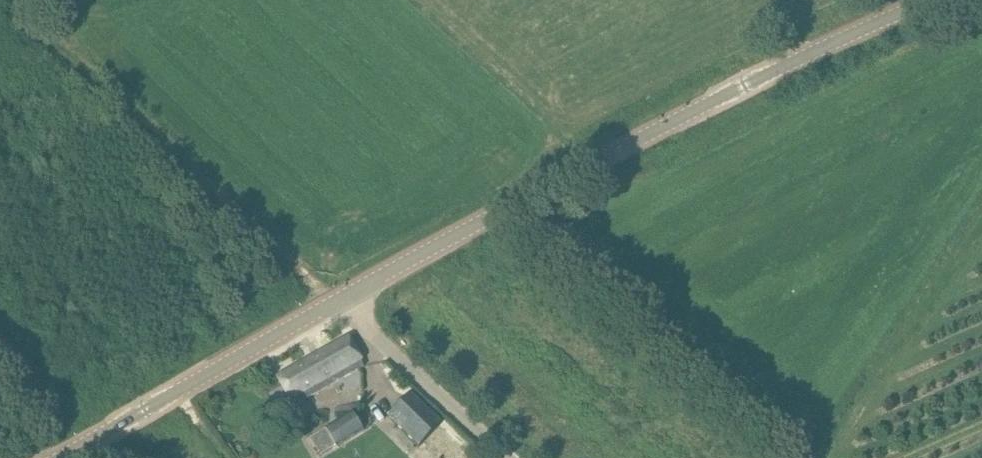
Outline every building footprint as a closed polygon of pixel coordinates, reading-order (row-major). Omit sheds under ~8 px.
[(350,374),(357,369),(364,366),(348,339),(279,378),(294,405),(330,385),(350,375),(350,374)] [(419,447),(442,423),(410,393),(388,416),(419,447)] [(320,457),(321,457),(364,431),(352,411),(308,438),(320,457)]
